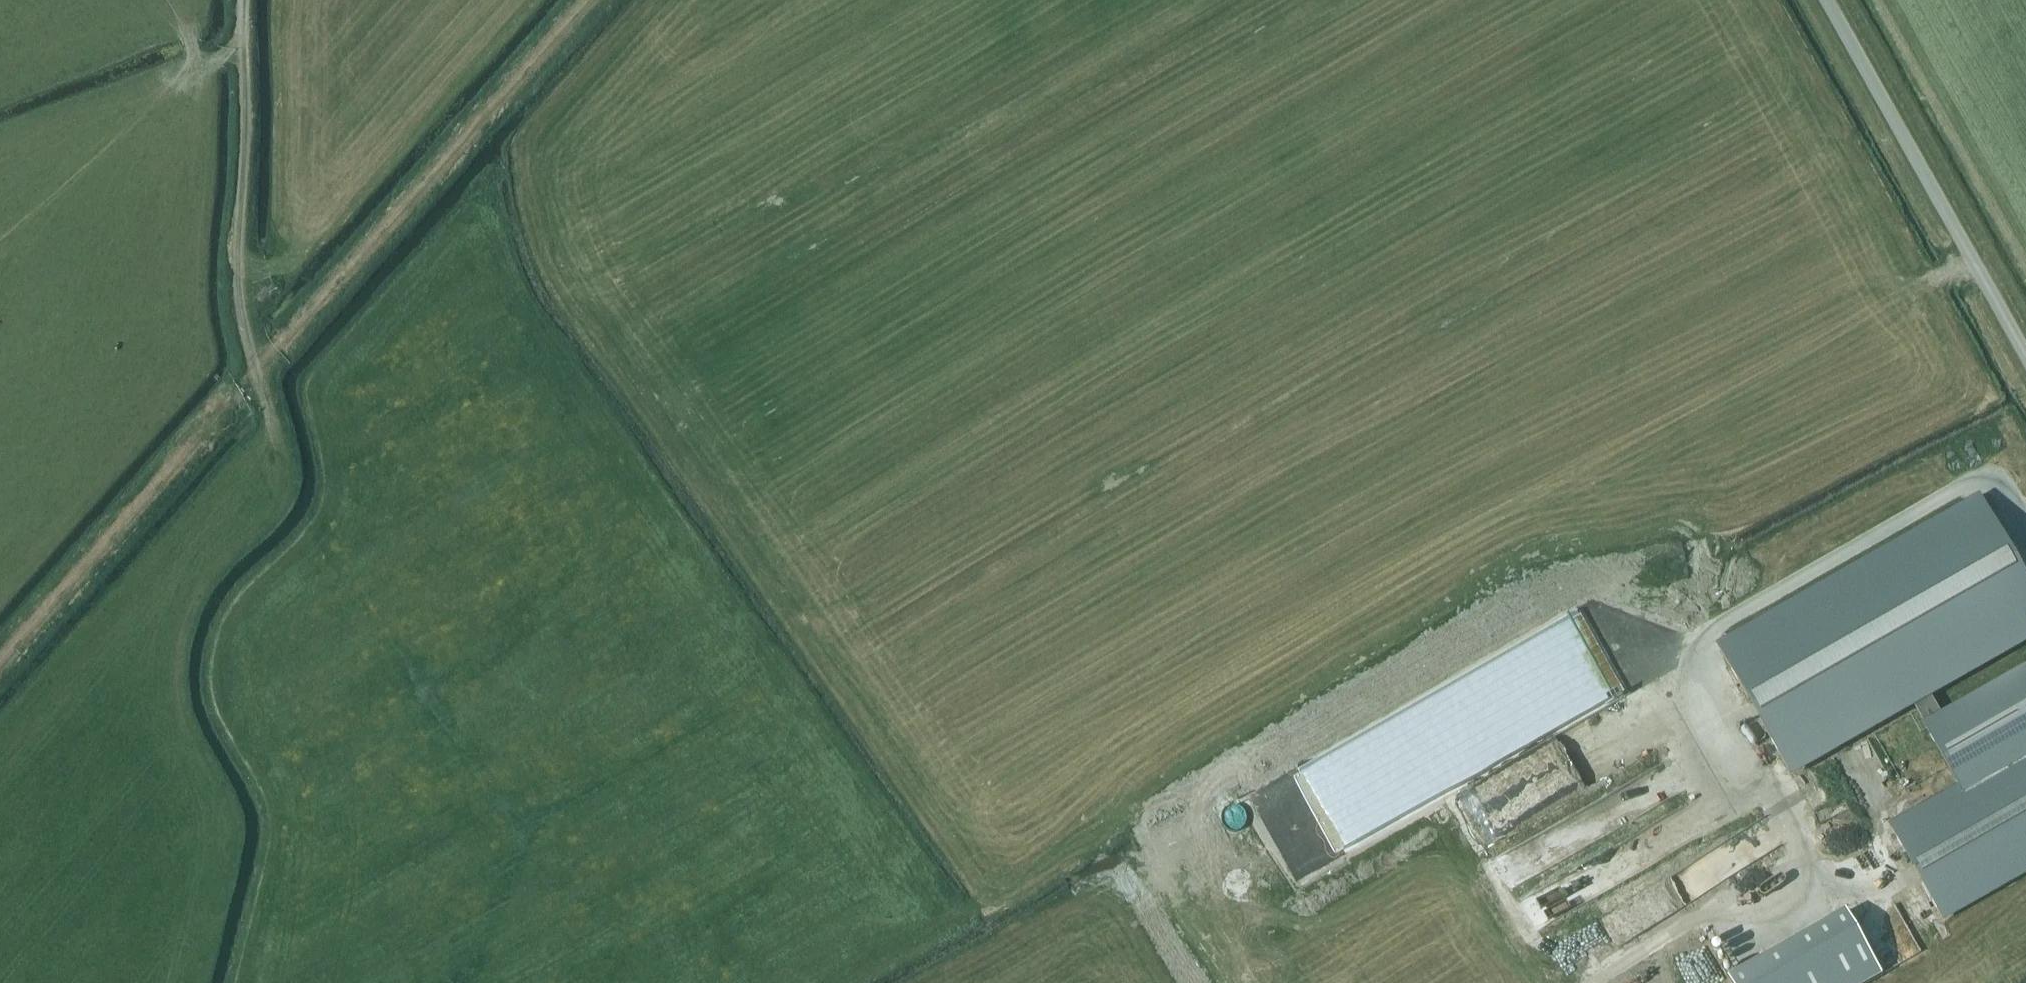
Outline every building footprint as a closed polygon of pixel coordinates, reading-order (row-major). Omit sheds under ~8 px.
[(1941,915),(2025,867),(2025,669),(1943,717),(1928,691),(2025,635),(2025,580),(1980,499),(1718,648),(1788,770),(1911,701),(1960,787),(1891,827),(1941,915)] [(1584,873),(1596,894),(1625,877),(1613,856),(1584,873)] [(1521,901),(1528,920),(1553,910),(1545,891),(1521,901)] [(1846,910),(1728,977),(1732,982),(1863,982),(1882,972),(1846,910)]
